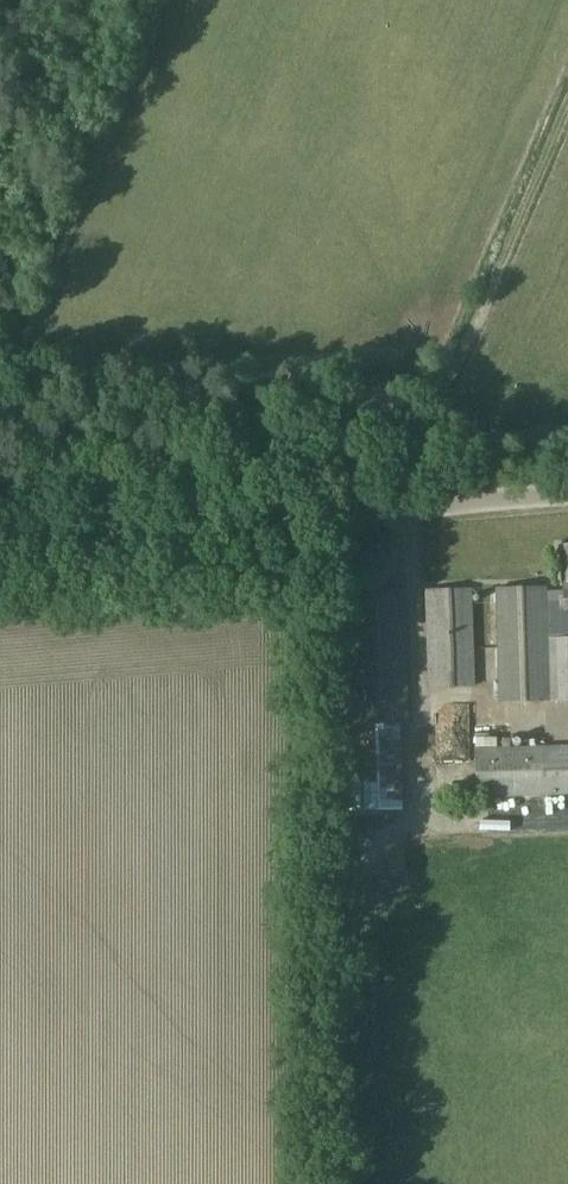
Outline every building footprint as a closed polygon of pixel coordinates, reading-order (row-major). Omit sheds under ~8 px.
[(548,588),(498,589),(500,698),(567,696),(567,639),(549,639),(548,588)] [(432,688),(476,689),(475,592),(429,593),(432,688)] [(343,724),(406,723),(405,715),(405,594),(342,594),(343,724)] [(400,723),(343,724),(344,812),(399,810),(400,723)] [(475,749),(477,796),(567,793),(567,746),(475,749)]
